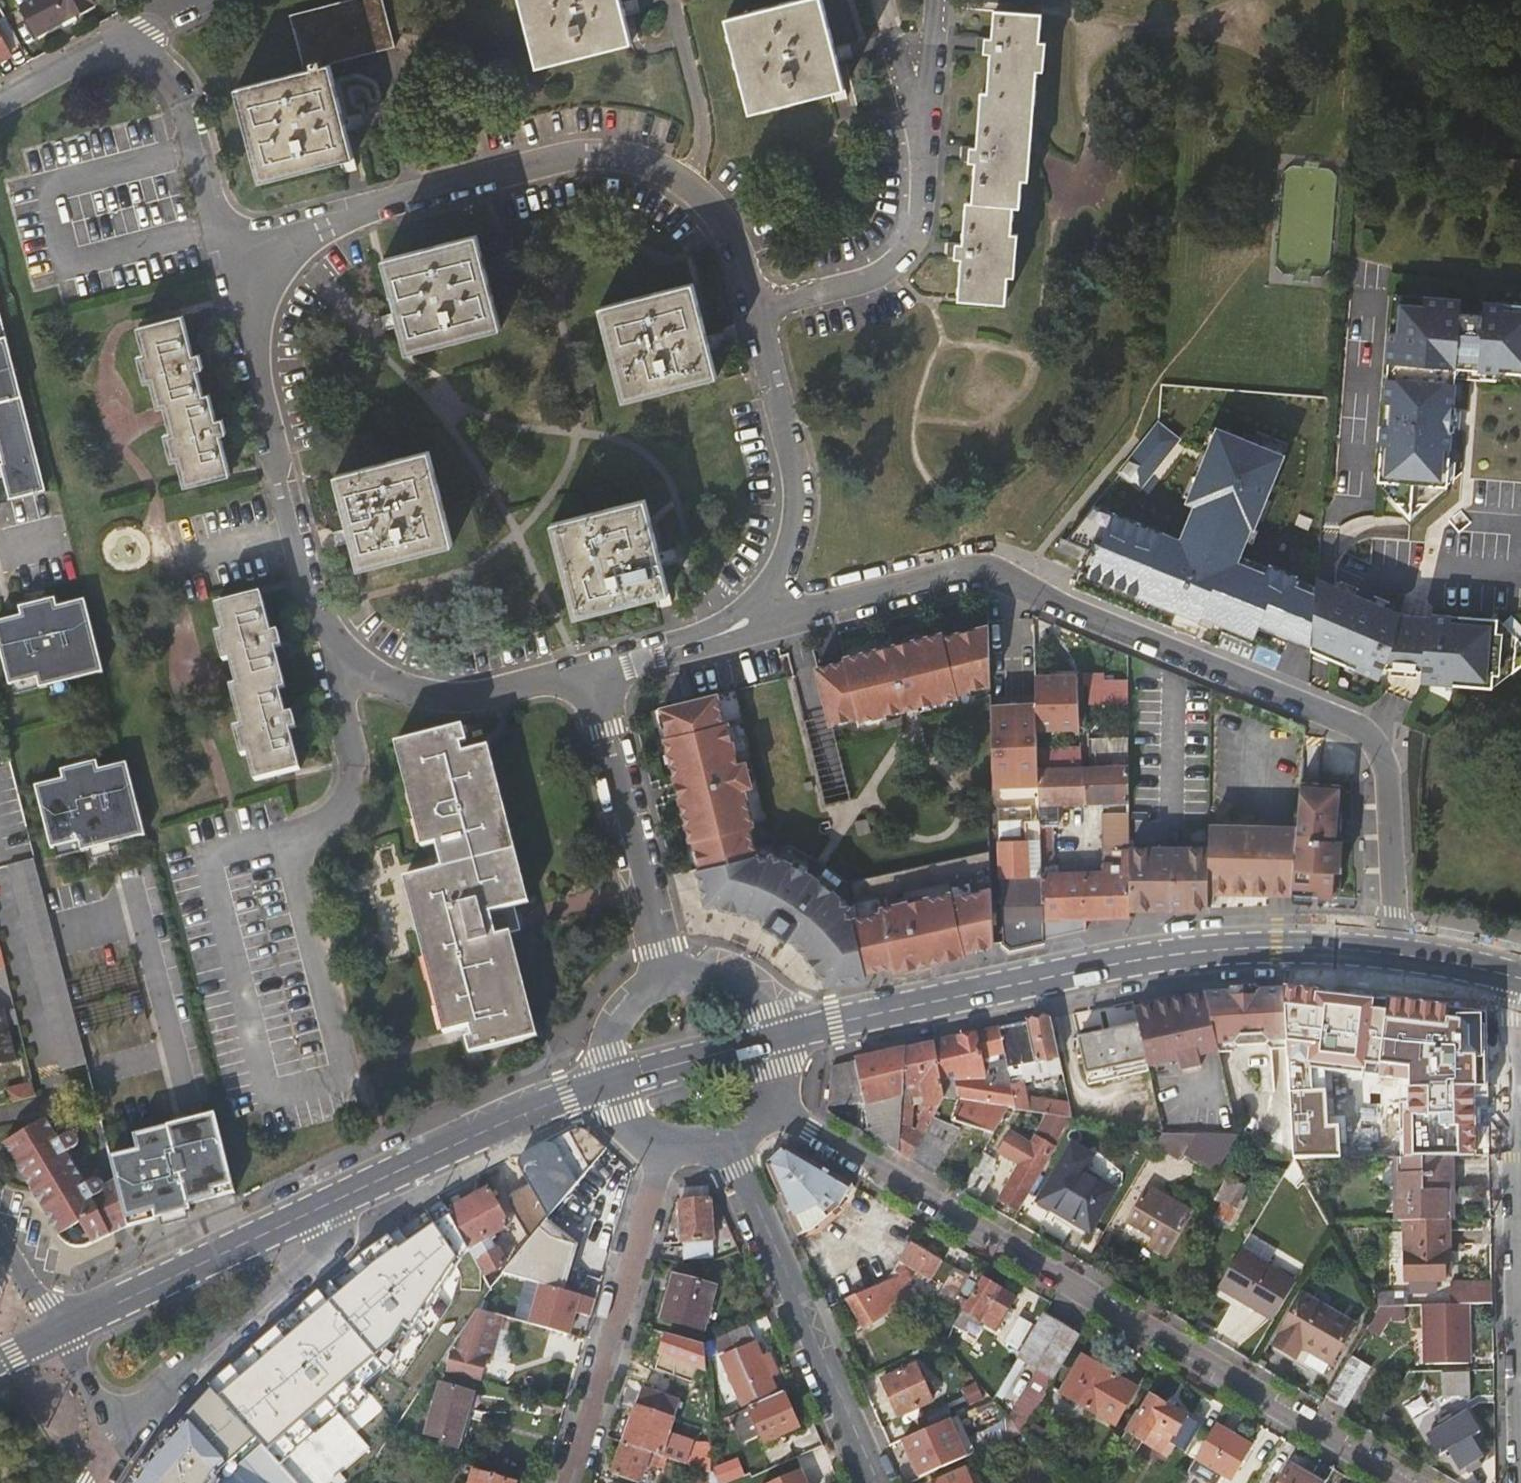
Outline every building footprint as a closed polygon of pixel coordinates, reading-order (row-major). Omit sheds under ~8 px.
[(36,37),(90,7),(87,0),(39,0),(21,10),(36,37)] [(329,67),(328,66),(393,49),(381,0),(358,0),(286,18),(301,73),(329,67)] [(619,0),(519,0),(537,68),(631,44),(619,0)] [(819,0),(809,0),(726,20),(748,114),(841,91),(819,0)] [(1029,99),(1035,99),(1043,18),(994,13),(992,40),(979,39),(977,56),(991,58),(987,95),(981,94),(975,152),(960,150),(959,164),(974,166),(971,204),(967,203),(963,247),(947,245),(946,259),(961,260),(958,302),(1004,305),(1014,210),(1018,210),(1029,99)] [(19,44),(4,15),(0,17),(0,55),(19,44)] [(352,161),(329,67),(301,73),(235,90),(259,184),(352,161)] [(501,330),(476,237),(381,262),(406,355),(501,330)] [(718,379),(693,285),(598,311),(624,405),(718,379)] [(1483,294),(1482,307),(1460,305),(1461,292),(1423,289),(1423,296),(1399,295),(1397,329),(1386,328),(1381,399),(1393,400),(1392,423),(1379,422),(1374,477),(1407,515),(1444,482),(1448,426),(1450,401),(1452,372),(1442,361),(1453,350),(1463,362),(1520,366),(1520,297),(1483,294)] [(190,357),(180,318),(136,329),(155,407),(161,406),(182,489),(227,477),(217,437),(232,434),(228,419),(213,423),(206,396),(201,397),(195,373),(211,369),(207,352),(190,357)] [(0,319),(0,451),(4,465),(1,466),(10,499),(45,490),(0,319)] [(1442,361),(1452,372),(1463,362),(1453,350),(1442,361)] [(1393,400),(1381,399),(1379,422),(1392,423),(1393,400)] [(1177,443),(1157,427),(1121,471),(1129,478),(1127,482),(1137,490),(1177,443)] [(1094,508),(1066,542),(1089,551),(1081,573),(1200,622),(1201,617),(1254,639),(1258,631),(1309,651),(1315,587),(1279,573),(1276,580),(1238,566),(1287,447),(1256,434),(1252,445),(1218,431),(1188,503),(1195,507),(1181,543),(1094,508)] [(451,548),(427,453),(333,477),(357,572),(451,548)] [(668,597),(644,502),(550,525),(574,620),(668,597)] [(1085,551),(1061,541),(1056,552),(1081,562),(1085,551)] [(1398,614),(1398,613),(1330,585),(1323,582),(1315,580),(1315,587),(1309,651),(1320,655),(1377,680),(1381,669),(1391,643),(1398,614)] [(269,638),(259,598),(213,609),(236,704),(232,705),(253,783),(298,772),(288,734),(303,730),(299,716),(284,720),(277,694),(284,692),(274,654),(288,650),(284,634),(269,638)] [(87,601),(58,608),(55,600),(21,609),(23,618),(0,624),(0,639),(12,685),(40,679),(42,689),(106,673),(87,601)] [(1520,665),(1520,643),(1498,618),(1430,613),(1429,617),(1422,648),(1421,672),(1420,682),(1492,687),(1520,665)] [(1422,648),(1429,617),(1415,616),(1398,614),(1391,643),(1381,669),(1403,670),(1421,672),(1422,648)] [(847,662),(819,669),(832,723),(860,717),(861,720),(958,697),(957,693),(989,685),(987,628),(942,639),(941,635),(846,659),(847,662)] [(1127,684),(1086,684),(1087,696),(1094,695),(1094,707),(1127,706),(1127,684)] [(726,723),(719,695),(663,709),(670,737),(667,738),(692,842),(696,841),(702,869),(699,870),(708,906),(729,910),(749,916),(767,925),(766,927),(786,940),(787,939),(807,958),(819,975),(826,987),(864,978),(863,974),(891,967),(892,972),(963,955),(962,950),(991,943),(988,851),(848,885),(821,864),(791,847),(758,855),(752,827),(755,826),(746,788),(753,786),(747,763),(740,765),(730,722),(726,723)] [(1035,722),(990,723),(993,800),(1037,800),(1036,764),(1035,726),(1035,722)] [(1081,725),(1035,726),(1036,764),(1081,764),(1081,725)] [(460,729),(399,745),(425,847),(433,845),(439,868),(434,869),(435,873),(407,880),(446,1033),(469,1028),(472,1039),(465,1041),(468,1055),(531,1039),(506,937),(499,912),(524,906),(485,751),(460,757),(457,747),(464,745),(460,729)] [(1128,800),(1127,735),(1090,736),(1090,763),(1091,800),(1128,800)] [(425,847),(399,745),(393,747),(420,848),(425,847)] [(488,750),(485,751),(524,906),(528,904),(488,750)] [(1085,800),(1085,763),(1081,764),(1036,764),(1037,800),(1038,822),(1050,822),(1058,822),(1058,801),(1085,800)] [(117,765),(80,774),(83,786),(55,793),(71,855),(98,848),(101,860),(157,848),(139,771),(119,776),(117,765)] [(1337,781),(1301,780),(1291,891),(1339,895),(1337,781)] [(1128,848),(1128,814),(1128,812),(1100,812),(1101,873),(1101,916),(1129,916),(1128,910),(1128,848)] [(1231,833),(1232,825),(1209,824),(1209,833),(1231,833)] [(1291,891),(1295,833),(1272,833),(1272,825),(1232,825),(1231,833),(1209,833),(1209,844),(1208,889),(1291,891)] [(1038,828),(1039,838),(1051,838),(1051,828),(1038,828)] [(1039,848),(1039,849),(1051,850),(1051,838),(1039,838),(1039,848)] [(1001,941),(1010,948),(1042,941),(1042,937),(1040,876),(1025,875),(1024,848),(1024,840),(998,840),(1001,941)] [(1208,907),(1208,889),(1209,844),(1128,848),(1128,910),(1208,907)] [(1039,848),(1024,848),(1025,875),(1040,876),(1039,849),(1039,848)] [(1042,937),(1085,927),(1085,917),(1084,873),(1057,874),(1057,863),(1052,862),(1051,850),(1039,849),(1040,876),(1042,937)] [(91,1063),(37,859),(10,865),(63,1070),(91,1063)] [(1085,917),(1101,916),(1101,873),(1084,873),(1085,917)] [(446,1033),(407,880),(401,882),(441,1035),(446,1033)] [(506,937),(531,1039),(536,1037),(509,936),(506,937)] [(19,1026),(5,969),(0,970),(0,1009),(1,1012),(4,1011),(9,1028),(19,1026)] [(1287,1045),(1283,991),(1263,992),(1258,999),(1236,1000),(1243,1047),(1287,1045)] [(1487,1014),(1283,991),(1287,1045),(1295,1159),(1343,1159),(1343,1143),(1349,1143),(1349,1116),(1328,1116),(1327,1071),(1403,1077),(1405,1110),(1414,1111),(1414,1159),(1455,1158),(1475,1159),(1473,1099),(1490,1099),(1487,1014)] [(1243,1047),(1236,1000),(1232,993),(1204,995),(1217,1048),(1243,1047)] [(1217,1048),(1204,995),(1135,1009),(1139,1026),(1148,1068),(1179,1061),(1182,1071),(1200,1067),(1198,1056),(1218,1052),(1217,1048)] [(14,1063),(3,1013),(0,1013),(0,1066),(14,1063)] [(1063,1073),(1050,1017),(998,1028),(1004,1053),(1007,1067),(1048,1058),(1053,1075),(1063,1073)] [(1148,1068),(1139,1026),(1078,1039),(1089,1084),(1149,1072),(1148,1068)] [(1004,1053),(998,1028),(932,1043),(945,1098),(961,1101),(958,1123),(996,1130),(1008,1108),(1017,1110),(1011,1086),(1009,1075),(1002,1076),(1003,1081),(985,1079),(980,1057),(1004,1053)] [(945,1098),(932,1043),(908,1048),(914,1069),(906,1071),(909,1083),(920,1081),(926,1111),(938,1109),(945,1098)] [(898,1126),(903,1050),(855,1061),(865,1104),(872,1103),(880,1140),(879,1141),(897,1152),(898,1126)] [(860,1100),(871,1136),(879,1141),(880,1140),(872,1103),(865,1104),(855,1061),(830,1067),(824,1106),(860,1100)] [(9,1098),(36,1095),(35,1083),(8,1086),(9,1098)] [(1022,1083),(1011,1086),(1017,1110),(1073,1119),(1070,1104),(1025,1097),(1022,1083)] [(958,1128),(935,1114),(922,1138),(910,1159),(933,1173),(958,1128)] [(133,1225),(130,1214),(120,1174),(109,1181),(98,1178),(89,1182),(70,1152),(81,1143),(81,1138),(78,1136),(72,1136),(62,1139),(50,1119),(43,1123),(74,1248),(90,1246),(133,1225)] [(74,1248),(43,1123),(6,1146),(63,1238),(74,1248)] [(244,1202),(227,1126),(153,1142),(157,1165),(134,1169),(149,1233),(179,1224),(176,1216),(185,1214),(188,1224),(220,1215),(218,1209),(244,1202)] [(548,1218),(602,1149),(585,1129),(581,1127),(577,1126),(573,1126),(518,1155),(516,1159),(515,1161),(515,1164),(526,1186),(508,1194),(506,1198),(506,1204),(528,1243),(533,1236),(548,1218)] [(922,1138),(898,1126),(897,1152),(910,1159),(922,1138)] [(999,1199),(1016,1209),(1051,1147),(1034,1137),(1031,1144),(1010,1132),(999,1151),(1019,1163),(999,1199)] [(1218,1171),(1238,1136),(1195,1134),(1184,1153),(1218,1171)] [(1093,1156),(1072,1144),(1039,1202),(1058,1214),(1059,1212),(1089,1229),(1087,1232),(1090,1234),(1115,1191),(1085,1172),(1093,1156)] [(768,1163),(799,1234),(812,1229),(829,1216),(839,1206),(854,1184),(787,1145),(768,1163)] [(1436,1221),(1451,1221),(1451,1203),(1445,1204),(1445,1191),(1455,1191),(1455,1158),(1414,1159),(1399,1159),(1399,1175),(1395,1175),(1396,1207),(1401,1207),(1401,1222),(1436,1221)] [(995,1169),(979,1159),(961,1189),(978,1200),(995,1169)] [(1225,1182),(1233,1188),(1237,1190),(1240,1183),(1228,1176),(1225,1182)] [(1227,1197),(1233,1188),(1225,1182),(1219,1192),(1227,1197)] [(1151,1248),(1168,1257),(1193,1214),(1148,1189),(1128,1223),(1156,1240),(1151,1248)] [(490,1190),(451,1211),(452,1214),(471,1249),(492,1289),(509,1268),(502,1255),(492,1237),(510,1227),(490,1190)] [(710,1192),(681,1193),(682,1222),(683,1238),(712,1237),(710,1192)] [(471,1249),(452,1214),(399,1248),(389,1236),(358,1258),(368,1270),(328,1303),(319,1291),(303,1304),(313,1316),(293,1332),(284,1321),(208,1386),(280,1464),(317,1433),(338,1414),(346,1421),(361,1409),(371,1394),(364,1386),(356,1377),(378,1359),(386,1368),(388,1370),(400,1352),(394,1345),(420,1324),(471,1249)] [(533,1236),(574,1247),(580,1226),(548,1218),(533,1236)] [(1437,1254),(1436,1221),(1401,1222),(1390,1222),(1392,1281),(1432,1281),(1430,1254),(1437,1254)] [(669,1223),(670,1239),(683,1238),(682,1222),(669,1223)] [(589,1318),(594,1300),(562,1290),(574,1247),(533,1236),(528,1243),(509,1268),(492,1289),(572,1313),(589,1318)] [(713,1237),(712,1237),(683,1238),(684,1258),(714,1256),(713,1237)] [(914,1238),(903,1256),(933,1277),(945,1259),(914,1238)] [(1220,1288),(1276,1321),(1297,1284),(1242,1251),(1220,1288)] [(901,1273),(850,1296),(869,1327),(916,1301),(907,1283),(913,1280),(906,1266),(899,1269),(901,1273)] [(963,1290),(971,1277),(958,1269),(950,1282),(963,1290)] [(704,1331),(716,1288),(675,1277),(664,1320),(704,1331)] [(1015,1298),(983,1279),(965,1309),(997,1329),(1015,1298)] [(1470,1306),(1493,1305),(1493,1281),(1451,1282),(1451,1306),(1470,1306)] [(567,1334),(572,1313),(492,1289),(479,1308),(502,1315),(567,1334)] [(1405,1307),(1422,1307),(1422,1293),(1393,1294),(1393,1307),(1405,1307)] [(1312,1353),(1332,1365),(1353,1328),(1303,1298),(1275,1348),(1296,1360),(1304,1346),(1312,1352),(1312,1353)] [(303,1304),(284,1321),(293,1332),(313,1316),(303,1304)] [(1471,1363),(1470,1306),(1451,1306),(1426,1307),(1427,1363),(1471,1363)] [(1404,1319),(1405,1307),(1393,1307),(1380,1307),(1367,1330),(1378,1337),(1389,1320),(1404,1319)] [(502,1315),(479,1308),(443,1360),(436,1370),(479,1382),(494,1330),(499,1330),(502,1315)] [(1019,1358),(1053,1378),(1078,1335),(1044,1315),(1019,1358)] [(749,1326),(706,1344),(707,1359),(755,1339),(749,1326)] [(763,1357),(758,1345),(723,1360),(743,1406),(780,1390),(772,1373),(775,1372),(767,1355),(763,1357)] [(1137,1389),(1084,1357),(1063,1393),(1115,1425),(1137,1389)] [(1350,1357),(1327,1397),(1345,1407),(1369,1368),(1350,1357)] [(364,1386),(386,1368),(378,1359),(356,1377),(364,1386)] [(901,1414),(933,1399),(929,1389),(934,1386),(932,1380),(926,1382),(917,1363),(885,1377),(901,1414)] [(1471,1370),(1443,1371),(1444,1394),(1472,1393),(1471,1370)] [(458,1447),(474,1392),(443,1383),(427,1435),(443,1439),(442,1443),(458,1447)] [(280,1464),(208,1386),(179,1412),(146,1448),(125,1482),(297,1482),(280,1464)] [(802,1427),(787,1392),(786,1391),(751,1406),(763,1433),(784,1424),(788,1433),(802,1427)] [(1126,1430),(1128,1431),(1144,1442),(1151,1430),(1163,1437),(1167,1431),(1176,1436),(1187,1418),(1149,1395),(1139,1413),(1137,1412),(1126,1430)] [(637,1407),(625,1443),(668,1457),(679,1420),(637,1407)] [(1479,1434),(1468,1414),(1429,1435),(1439,1455),(1449,1450),(1459,1470),(1480,1458),(1470,1439),(1479,1434)] [(903,1426),(909,1437),(927,1429),(922,1417),(903,1426)] [(909,1437),(905,1439),(922,1476),(967,1456),(951,1419),(927,1429),(909,1437)] [(767,1442),(788,1433),(784,1424),(763,1433),(767,1442)] [(1030,1433),(1045,1442),(1050,1432),(1036,1424),(1030,1433)] [(1218,1424),(1199,1456),(1233,1476),(1252,1444),(1218,1424)] [(668,1457),(625,1443),(615,1473),(642,1482),(646,1466),(664,1471),(668,1457)] [(822,1445),(798,1456),(802,1465),(762,1482),(839,1482),(822,1445)] [(714,1472),(714,1473),(719,1482),(728,1482),(729,1482),(742,1477),(737,1464),(714,1472)] [(969,1467),(935,1482),(976,1482),(969,1467)] [(516,1482),(472,1469),(468,1482),(516,1482)] [(1292,1469),(1283,1482),(1317,1482),(1292,1469)]
